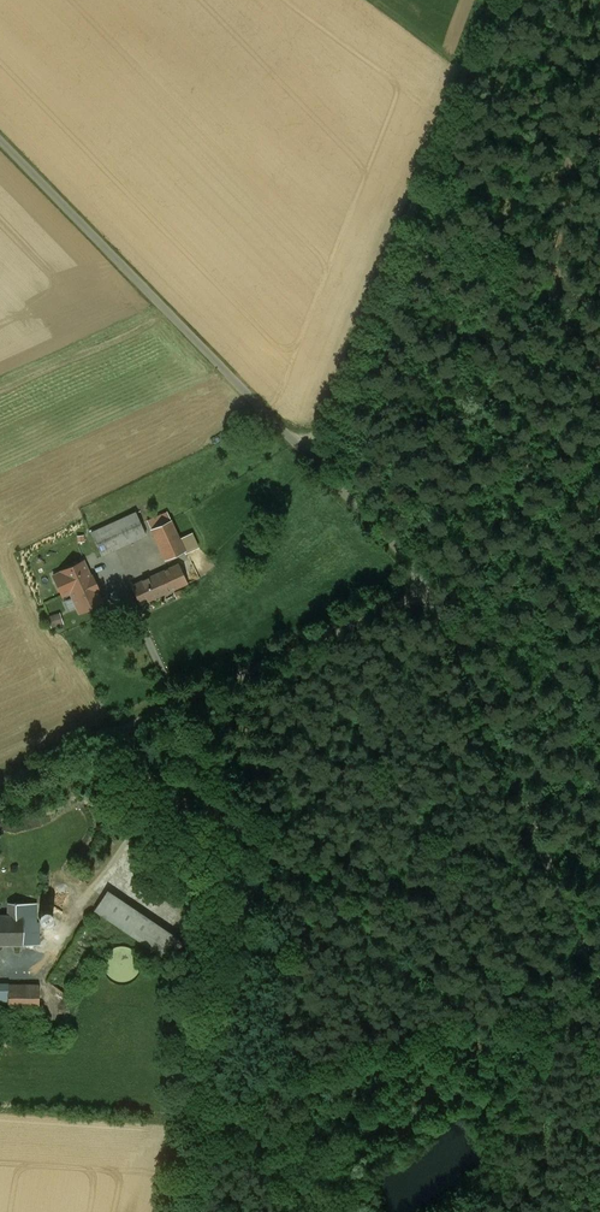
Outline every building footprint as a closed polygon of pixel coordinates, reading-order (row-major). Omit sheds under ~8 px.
[(137,544),(126,519),(83,539),(95,564),(137,544)] [(172,545),(160,520),(138,530),(157,568),(190,552),(184,539),(172,545)] [(79,614),(96,607),(93,600),(103,597),(85,562),(60,573),(79,614)] [(192,586),(181,563),(133,587),(144,609),(192,586)] [(51,627),(64,622),(59,610),(47,615),(51,627)] [(98,897),(84,919),(159,968),(174,946),(98,897)] [(29,952),(29,919),(0,919),(0,952),(29,952)] [(91,947),(72,933),(34,986),(53,1000),(91,947)] [(28,987),(0,988),(0,1016),(29,1015),(28,987)]
